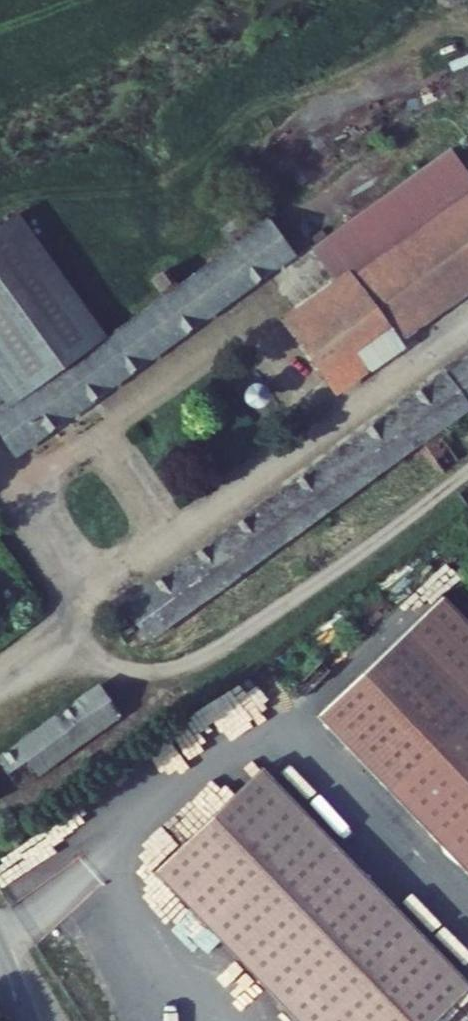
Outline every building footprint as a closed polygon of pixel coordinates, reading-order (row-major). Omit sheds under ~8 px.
[(11,403),(34,437),(293,267),(319,307),(304,318),(345,379),(419,329),(428,344),(467,318),(467,170),(321,261),(293,218),(205,276),(190,286),(131,324),(38,385),(26,393),(11,403)] [(0,231),(0,327),(38,385),(131,324),(48,200),(0,231)] [(180,270),(190,286),(205,276),(195,261),(180,270)] [(150,276),(158,291),(173,284),(166,268),(150,276)] [(0,327),(0,354),(26,393),(38,385),(0,327)] [(431,348),(428,344),(419,329),(345,379),(357,398),(431,348)] [(285,390),(267,373),(262,377),(258,383),(256,391),(259,400),(263,406),(270,409),(278,409),(287,406),(281,395),(285,390)] [(161,633),(444,443),(467,427),(467,396),(461,385),(139,601),(161,633)] [(467,888),(467,630),(441,600),(312,717),(467,888)] [(0,741),(0,787),(3,791),(126,708),(102,672),(0,741)] [(467,989),(264,766),(153,868),(292,1020),(433,1020),(467,989)]
